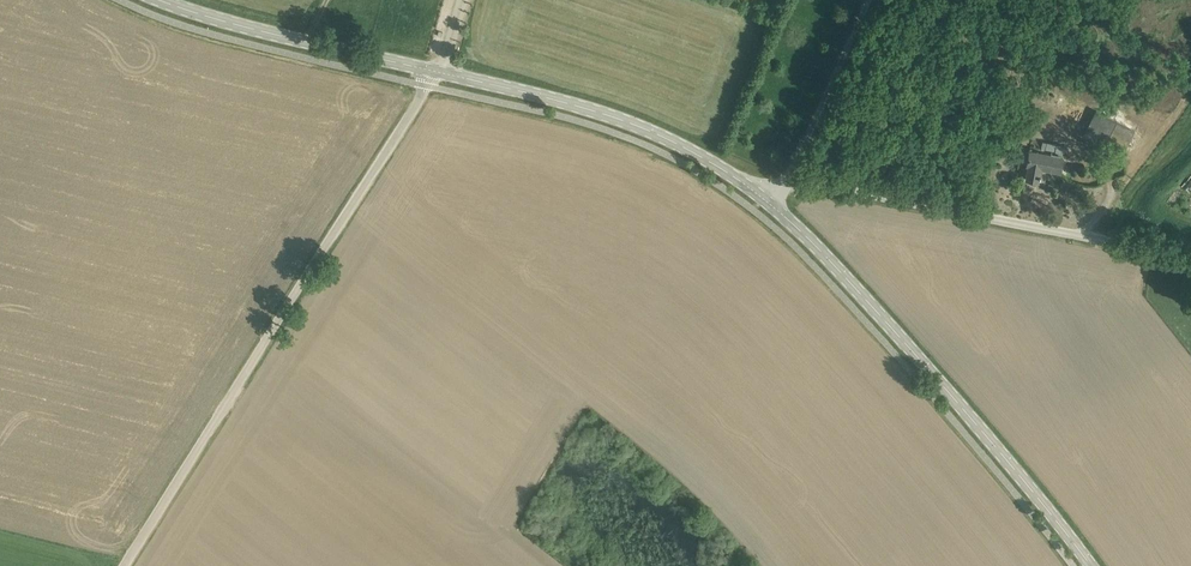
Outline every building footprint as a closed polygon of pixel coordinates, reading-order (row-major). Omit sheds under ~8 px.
[(1096,109),(1082,135),(1122,156),(1136,129),(1115,119),(1096,109)] [(1063,144),(1042,141),(1041,153),(1029,151),(1026,165),(1029,166),(1026,179),(1038,181),(1039,177),(1040,177),(1042,168),(1060,172),(1063,158),(1062,157),(1063,144)]
